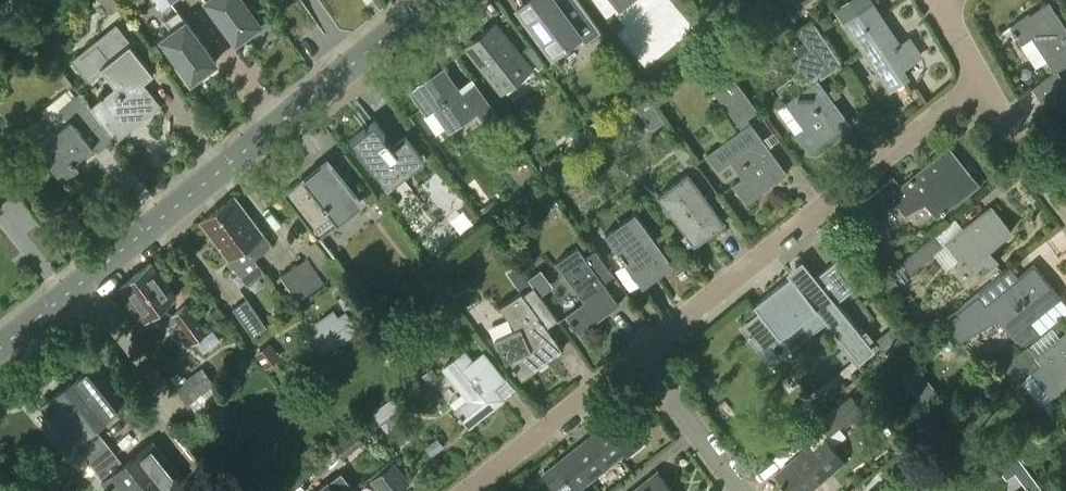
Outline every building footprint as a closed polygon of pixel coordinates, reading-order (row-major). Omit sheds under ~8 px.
[(111,12),(121,5),(117,0),(102,0),(111,12)] [(237,40),(248,32),(251,36),(268,23),(253,2),(249,5),(245,0),(207,0),(237,40)] [(553,54),(580,34),(586,42),(601,31),(578,0),(525,0),(517,5),(553,54)] [(621,9),(632,0),(613,0),(621,9)] [(1034,88),(1047,109),(1065,95),(1065,83),(1057,70),(1065,64),(1065,27),(1049,1),(1011,26),(1021,42),(1032,36),(1055,71),(1033,87),(1034,88)] [(872,2),(845,20),(890,88),(907,76),(902,67),(921,55),(910,38),(900,45),(872,2)] [(180,62),(176,65),(191,86),(209,73),(206,69),(217,61),(179,9),(165,19),(172,30),(162,37),(180,62)] [(827,13),(818,20),(825,30),(834,24),(827,13)] [(809,152),(850,122),(814,72),(816,71),(806,57),(828,41),(813,18),(797,29),(805,41),(810,48),(799,56),(793,61),(809,84),(786,101),(787,102),(778,108),(809,152)] [(495,23),(467,46),(502,91),(531,68),(495,23)] [(118,86),(92,107),(102,121),(116,140),(160,104),(136,73),(148,63),(115,24),(74,57),(91,78),(103,68),(118,86)] [(701,24),(684,38),(692,48),(709,34),(701,24)] [(793,49),(799,56),(810,48),(805,41),(793,49)] [(530,45),(523,50),(538,69),(544,65),(530,45)] [(714,91),(741,128),(706,153),(718,169),(730,161),(742,177),(732,183),(746,202),(788,172),(750,121),(748,118),(758,110),(726,65),(712,75),(720,87),(714,91)] [(444,67),(411,91),(427,112),(434,107),(450,128),(478,108),(489,123),(500,115),(476,82),(462,92),(444,67)] [(57,129),(37,145),(64,178),(80,165),(76,160),(94,145),(86,135),(102,121),(92,107),(80,91),(72,97),(66,90),(54,98),(70,118),(57,129)] [(644,93),(634,101),(644,114),(654,107),(644,93)] [(599,117),(590,124),(595,131),(605,124),(599,117)] [(386,132),(375,119),(351,139),(379,174),(393,163),(402,175),(425,157),(406,134),(394,144),(385,133),(386,132)] [(682,143),(675,149),(683,160),(691,155),(682,143)] [(894,176),(864,201),(876,216),(896,200),(905,212),(926,201),(937,215),(953,202),(954,203),(978,184),(949,148),(902,186),(894,176)] [(328,157),(284,192),(319,236),(363,201),(328,157)] [(658,195),(694,244),(724,222),(688,173),(658,195)] [(543,214),(558,203),(550,192),(535,203),(543,214)] [(219,207),(257,257),(273,245),(235,195),(219,207)] [(500,210),(493,200),(480,209),(487,219),(500,210)] [(992,206),(947,242),(958,256),(962,252),(979,274),(997,260),(989,249),(1012,231),(992,206)] [(257,257),(219,207),(200,221),(238,271),(257,257)] [(635,211),(605,233),(643,286),(673,265),(635,211)] [(945,245),(936,233),(901,261),(910,274),(945,245)] [(595,248),(585,255),(578,246),(556,261),(585,301),(566,314),(571,320),(569,321),(572,326),(574,325),(580,333),(620,304),(603,281),(614,274),(595,248)] [(308,255),(281,274),(298,300),(342,269),(332,255),(329,257),(316,267),(308,255)] [(817,308),(851,351),(867,338),(837,301),(859,283),(838,258),(816,276),(806,263),(754,305),(780,337),(817,308)] [(155,299),(162,307),(176,296),(151,262),(136,274),(155,299)] [(998,319),(1021,348),(1040,333),(1030,321),(1060,297),(1034,265),(986,303),(978,292),(944,320),(960,341),(998,319)] [(888,294),(899,284),(890,271),(879,281),(888,294)] [(136,274),(122,285),(147,319),(152,315),(153,317),(169,326),(177,321),(194,343),(196,341),(204,352),(220,339),(212,328),(207,332),(186,304),(173,315),(164,310),(162,307),(155,299),(136,274)] [(558,319),(534,285),(527,276),(516,283),(522,291),(500,306),(516,329),(494,339),(497,346),(499,346),(507,362),(510,360),(514,365),(512,366),(515,370),(516,369),(523,377),(563,349),(547,326),(558,319)] [(233,307),(253,336),(267,326),(248,297),(233,307)] [(216,308),(205,316),(213,325),(223,317),(216,308)] [(320,331),(312,337),(321,350),(322,352),(342,338),(344,341),(358,330),(346,312),(340,317),(336,311),(316,325),(320,331)] [(882,351),(892,343),(884,333),(874,341),(882,351)] [(1000,367),(1016,387),(1033,373),(1055,401),(1065,392),(1065,389),(1064,387),(1065,385),(1065,333),(1036,357),(1030,362),(1021,351),(1000,367)] [(483,353),(473,361),(464,351),(446,366),(472,398),(458,409),(461,413),(458,415),(461,419),(464,416),(469,423),(502,398),(489,382),(500,374),(483,353)] [(109,444),(96,426),(124,404),(92,365),(42,404),(46,409),(44,411),(47,415),(49,413),(56,421),(70,410),(87,432),(73,443),(88,461),(109,444)] [(176,387),(189,403),(215,383),(203,367),(187,379),(178,386),(176,387)] [(432,368),(422,375),(429,384),(438,377),(432,368)] [(935,393),(916,370),(904,380),(923,403),(935,393)] [(178,373),(171,378),(178,386),(187,379),(185,376),(181,377),(178,373)] [(852,395),(819,422),(829,434),(849,417),(852,421),(865,411),(852,395)] [(375,412),(384,425),(402,412),(393,399),(375,412)] [(624,422),(611,433),(604,425),(544,473),(555,487),(568,477),(578,489),(624,452),(627,456),(641,444),(624,422)] [(1023,460),(1048,439),(1039,428),(1014,448),(1023,460)] [(363,441),(355,430),(335,446),(343,455),(363,441)] [(776,473),(791,490),(807,490),(844,461),(823,435),(776,473)] [(437,439),(425,447),(431,456),(443,447),(437,439)] [(103,480),(107,485),(104,487),(108,490),(110,489),(112,490),(125,490),(131,486),(135,490),(170,490),(184,479),(153,440),(125,463),(109,444),(88,461),(103,480)] [(371,480),(380,490),(390,483),(396,490),(409,481),(393,462),(371,480)] [(633,490),(674,490),(658,471),(633,490)] [(351,490),(338,474),(316,490),(350,490),(351,490)]
